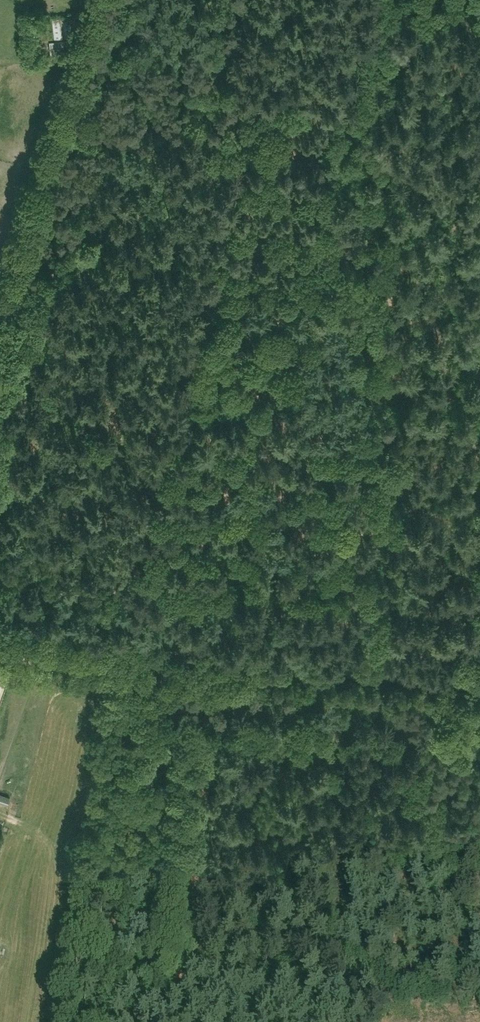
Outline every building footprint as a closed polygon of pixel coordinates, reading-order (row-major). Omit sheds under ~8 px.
[(52,19),(54,40),(72,38),(70,17),(52,19)] [(71,40),(48,42),(50,56),(73,54),(71,40)] [(0,794),(0,803),(6,806),(9,797),(0,794)]
